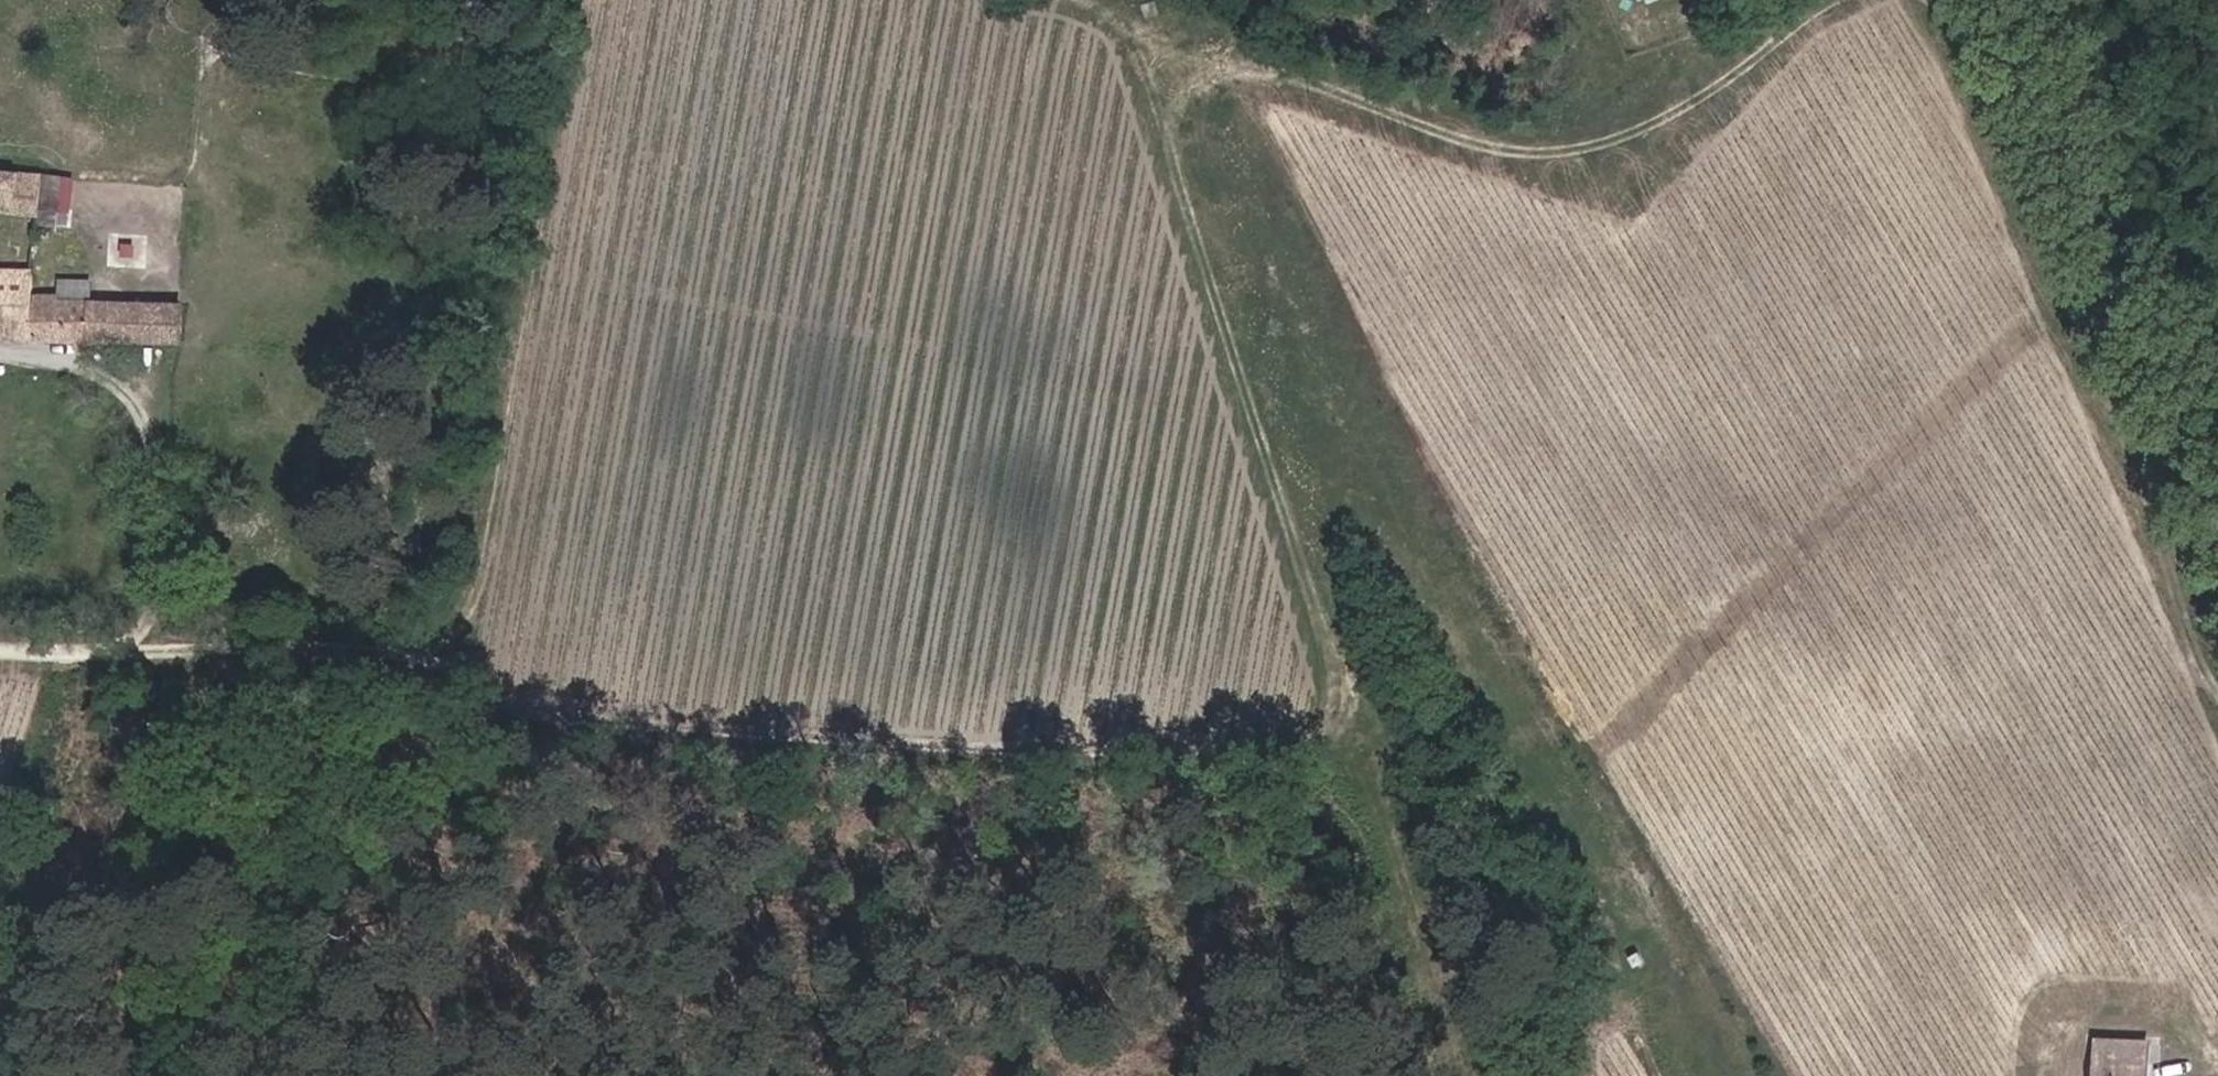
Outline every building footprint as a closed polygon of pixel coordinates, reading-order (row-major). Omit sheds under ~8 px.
[(9,182),(6,207),(22,209),(19,225),(42,229),(47,187),(9,182)] [(5,221),(19,225),(22,209),(6,207),(5,221)] [(187,359),(190,321),(67,312),(68,306),(29,303),(30,285),(0,282),(0,346),(187,359)] [(1640,953),(1630,958),(1635,968),(1645,963),(1640,953)] [(2095,1075),(2143,1075),(2144,1036),(2096,1033),(2095,1075)]
